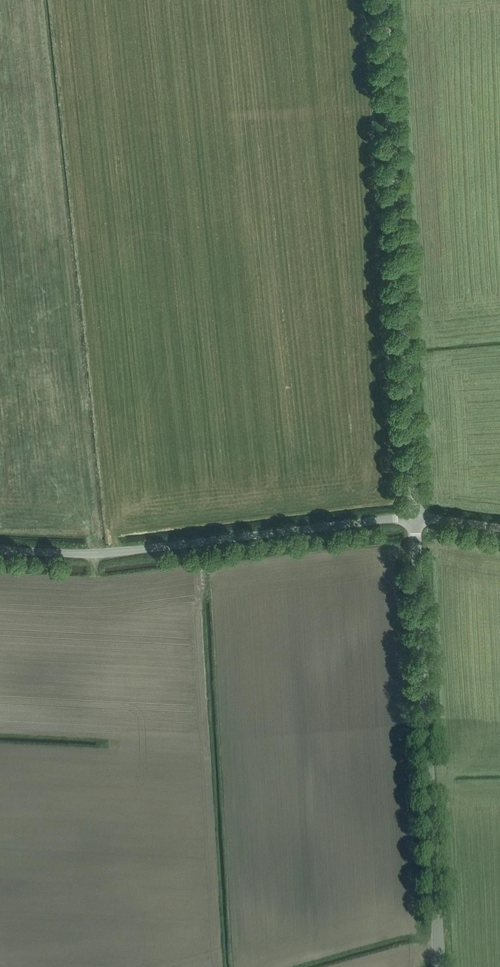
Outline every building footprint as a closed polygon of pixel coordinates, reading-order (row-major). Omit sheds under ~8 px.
[(412,9),(420,9),(420,0),(412,0),(412,9)] [(432,17),(432,0),(422,0),(422,17),(432,17)]
